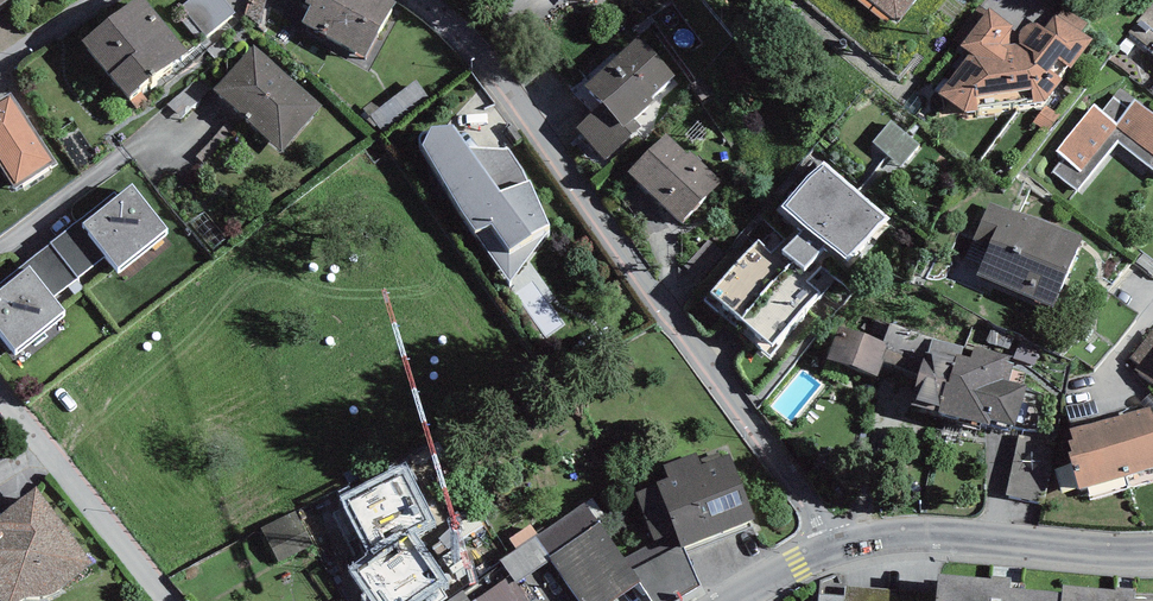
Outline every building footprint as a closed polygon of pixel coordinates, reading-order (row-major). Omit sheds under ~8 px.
[(210,46),(241,21),(223,0),(204,0),(185,16),(210,46)] [(389,0),(309,0),(305,7),(311,11),(301,29),(368,65),(400,6),(389,0)] [(902,29),(926,0),(867,0),(902,29)] [(143,1),(83,47),(127,103),(186,57),(143,1)] [(1134,29),(1152,44),(1152,5),(1134,29)] [(948,101),(972,120),(1045,111),(1038,119),(1054,132),(1067,116),(1057,108),(1071,89),(1059,80),(1066,71),(1077,80),(1101,48),(1063,19),(1046,31),(1018,34),(985,9),(960,41),(981,57),(964,79),(948,101)] [(585,136),(606,160),(645,127),(641,123),(663,104),(656,96),(675,80),(646,46),(600,86),(619,107),(585,136)] [(318,110),(258,51),(217,92),(278,151),(318,110)] [(1079,193),(1119,144),(1152,171),(1152,117),(1121,91),(1103,113),(1095,107),(1057,154),(1064,159),(1054,173),(1079,193)] [(0,107),(0,164),(16,188),(51,164),(9,101),(0,107)] [(927,149),(894,121),(874,144),(908,172),(927,149)] [(453,133),(432,133),(425,137),(420,141),(420,147),(422,153),(464,222),(511,285),(549,233),(523,171),(508,152),(467,151),(453,133)] [(697,166),(675,143),(633,184),(693,245),(738,200),(701,162),(697,166)] [(718,296),(782,353),(828,301),(813,279),(832,257),(855,277),(906,219),(832,154),(782,211),(800,227),(780,250),(765,242),(718,296)] [(113,196),(0,287),(0,338),(17,359),(69,317),(55,299),(105,259),(118,275),(167,235),(132,190),(118,201),(113,196)] [(1080,241),(990,203),(973,241),(989,248),(976,279),(1051,311),(1080,241)] [(1003,433),(986,495),(1043,511),(1064,439),(1020,427),(1027,402),(960,383),(966,362),(940,355),(945,337),(896,323),(891,342),(840,327),(830,363),(871,375),(876,354),(932,370),(920,410),(1003,433)] [(1081,440),(1097,501),(1152,487),(1152,421),(1081,440)] [(669,484),(634,497),(653,545),(676,536),(682,553),(685,552),(755,525),(729,461),(701,472),(696,458),(664,471),(669,484)] [(38,492),(0,519),(0,600),(25,600),(27,600),(47,600),(92,567),(38,492)] [(499,563),(510,577),(516,586),(552,561),(579,600),(615,600),(639,584),(641,583),(626,561),(585,503),(499,563)] [(295,519),(266,539),(286,569),(316,549),(295,519)] [(653,545),(626,561),(641,583),(639,584),(651,600),(678,600),(700,588),(685,552),(682,553),(676,536),(653,545)] [(510,577),(475,600),(527,600),(516,586),(510,577)] [(938,581),(936,596),(936,600),(1134,600),(1134,597),(1116,596),(1116,599),(1063,595),(1063,600),(1010,596),(1011,584),(990,583),(990,585),(938,581)] [(936,596),(845,588),(845,598),(818,595),(817,600),(936,600),(936,596)]
